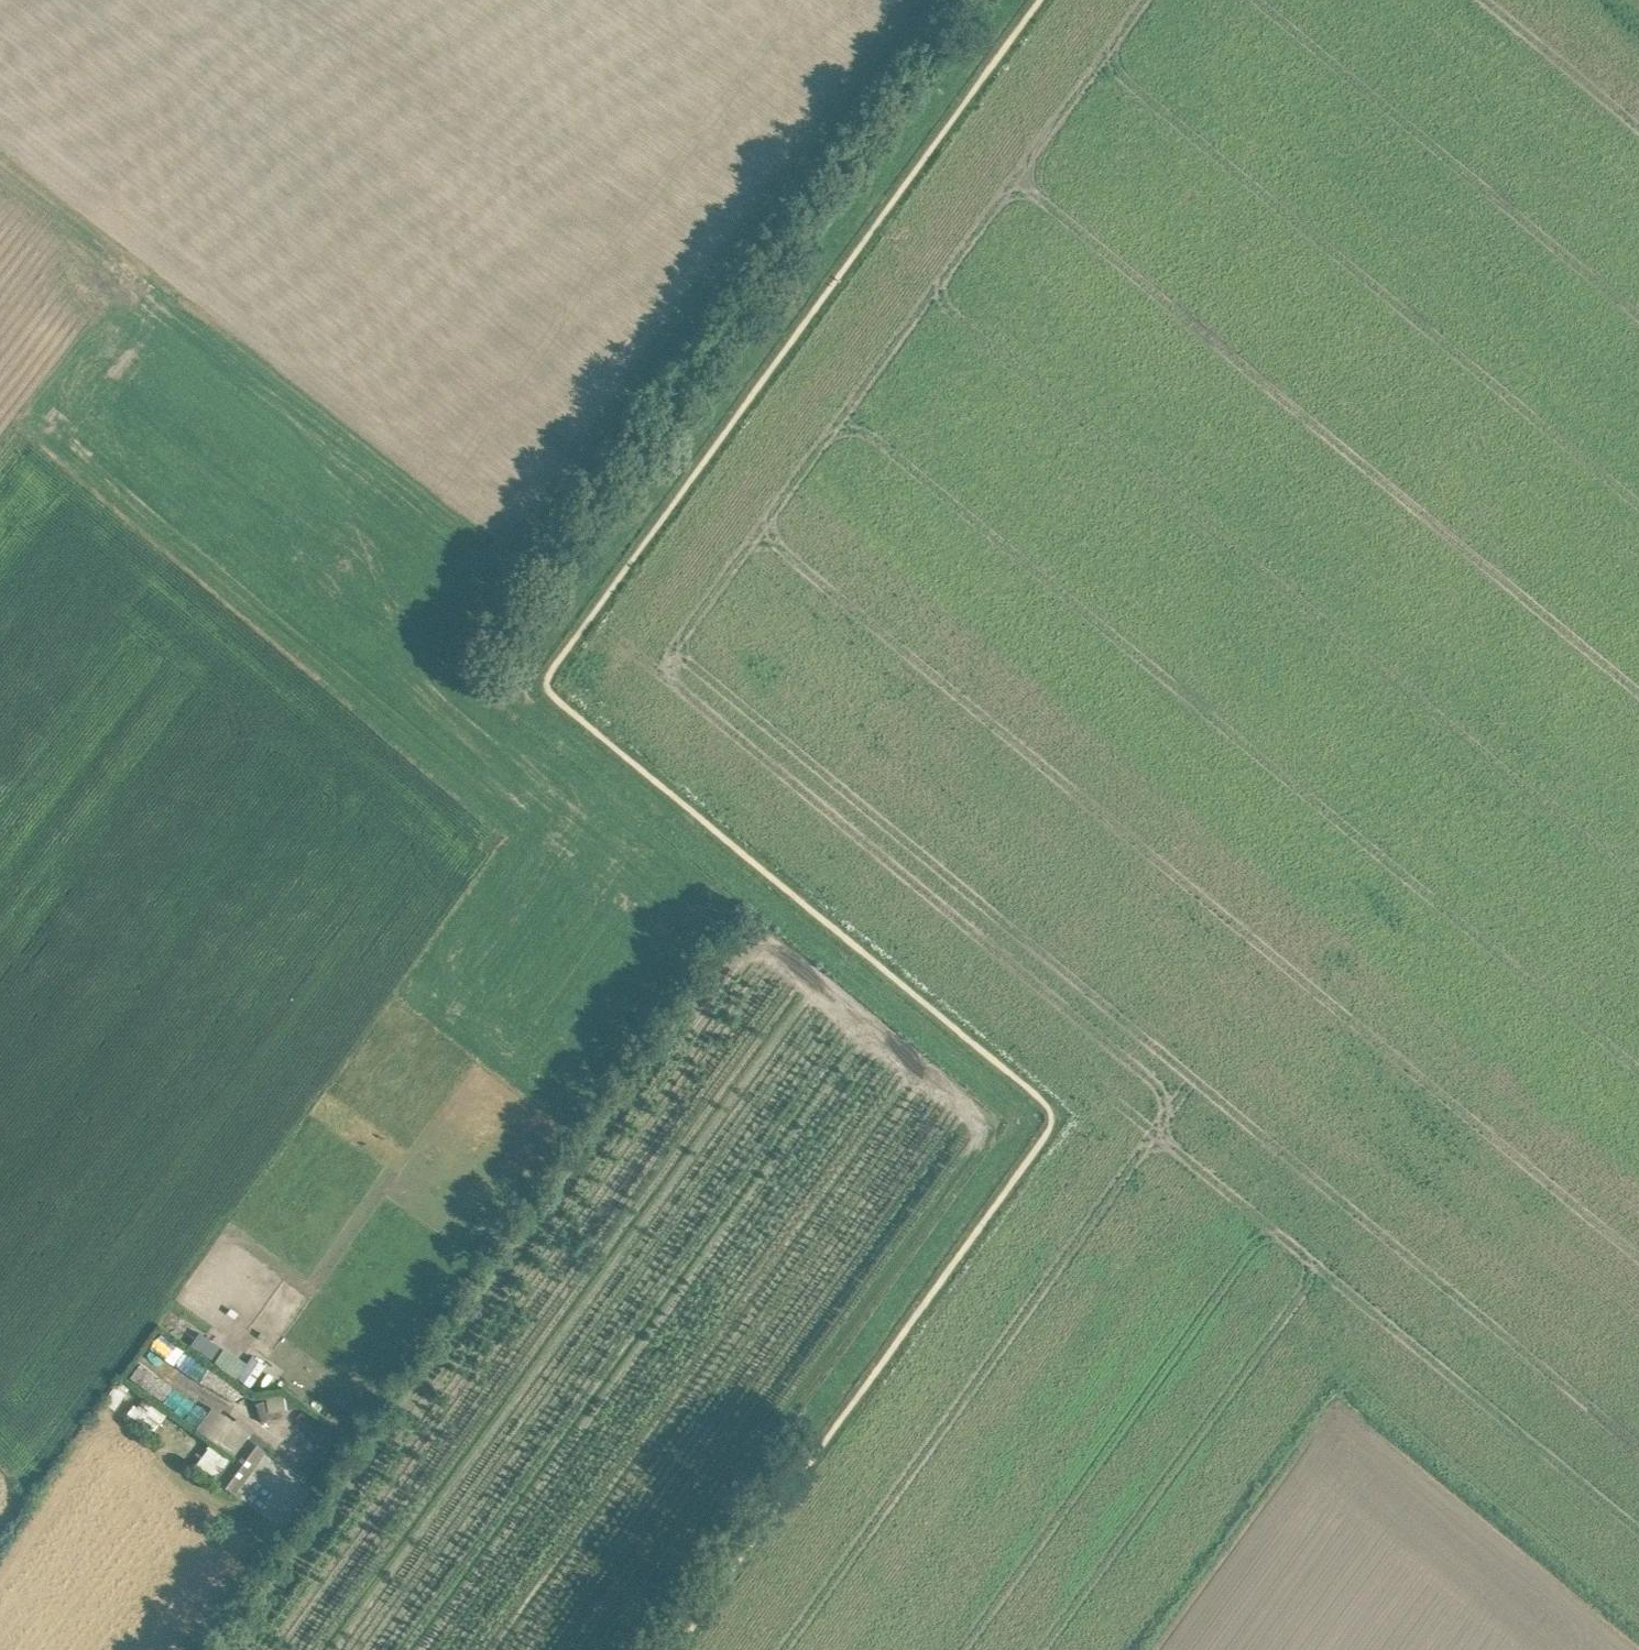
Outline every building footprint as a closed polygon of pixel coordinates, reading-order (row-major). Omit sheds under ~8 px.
[(239,1314),(232,1308),(228,1313),(235,1319),(239,1314)] [(269,1338),(261,1332),(257,1337),(265,1343),(269,1338)] [(207,1341),(198,1354),(210,1363),(212,1361),(220,1350),(207,1341)] [(244,1367),(246,1366),(223,1350),(216,1360),(238,1376),(244,1367)] [(237,1379),(235,1381),(249,1390),(251,1388),(264,1368),(250,1359),(246,1366),(244,1367),(238,1376),(238,1377),(237,1379)] [(131,1388),(121,1381),(105,1404),(115,1411),(117,1408),(125,1413),(131,1404),(124,1399),(131,1388)] [(285,1395),(266,1397),(269,1414),(302,1408),(285,1395)] [(144,1399),(138,1407),(161,1424),(167,1415),(144,1399)] [(264,1401),(255,1405),(262,1423),(271,1420),(264,1401)] [(154,1433),(160,1424),(134,1406),(128,1415),(154,1433)] [(250,1473),(266,1452),(247,1439),(232,1460),(250,1473)] [(235,1495),(250,1473),(232,1460),(216,1481),(235,1495)]
